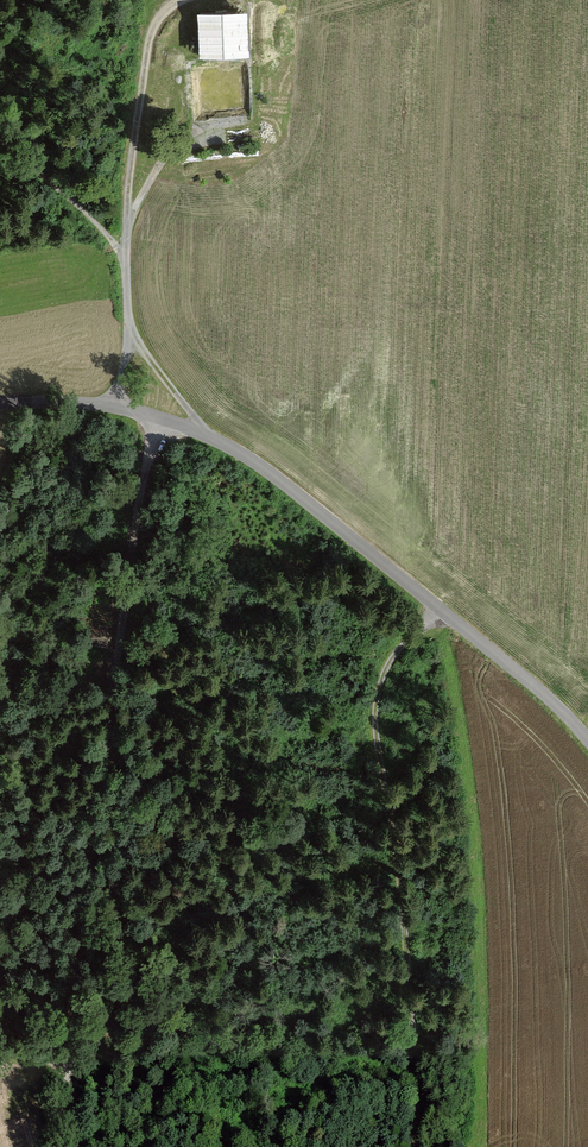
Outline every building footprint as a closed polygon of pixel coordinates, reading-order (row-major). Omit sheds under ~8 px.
[(243,13),(201,18),(205,58),(247,54),(243,13)]
